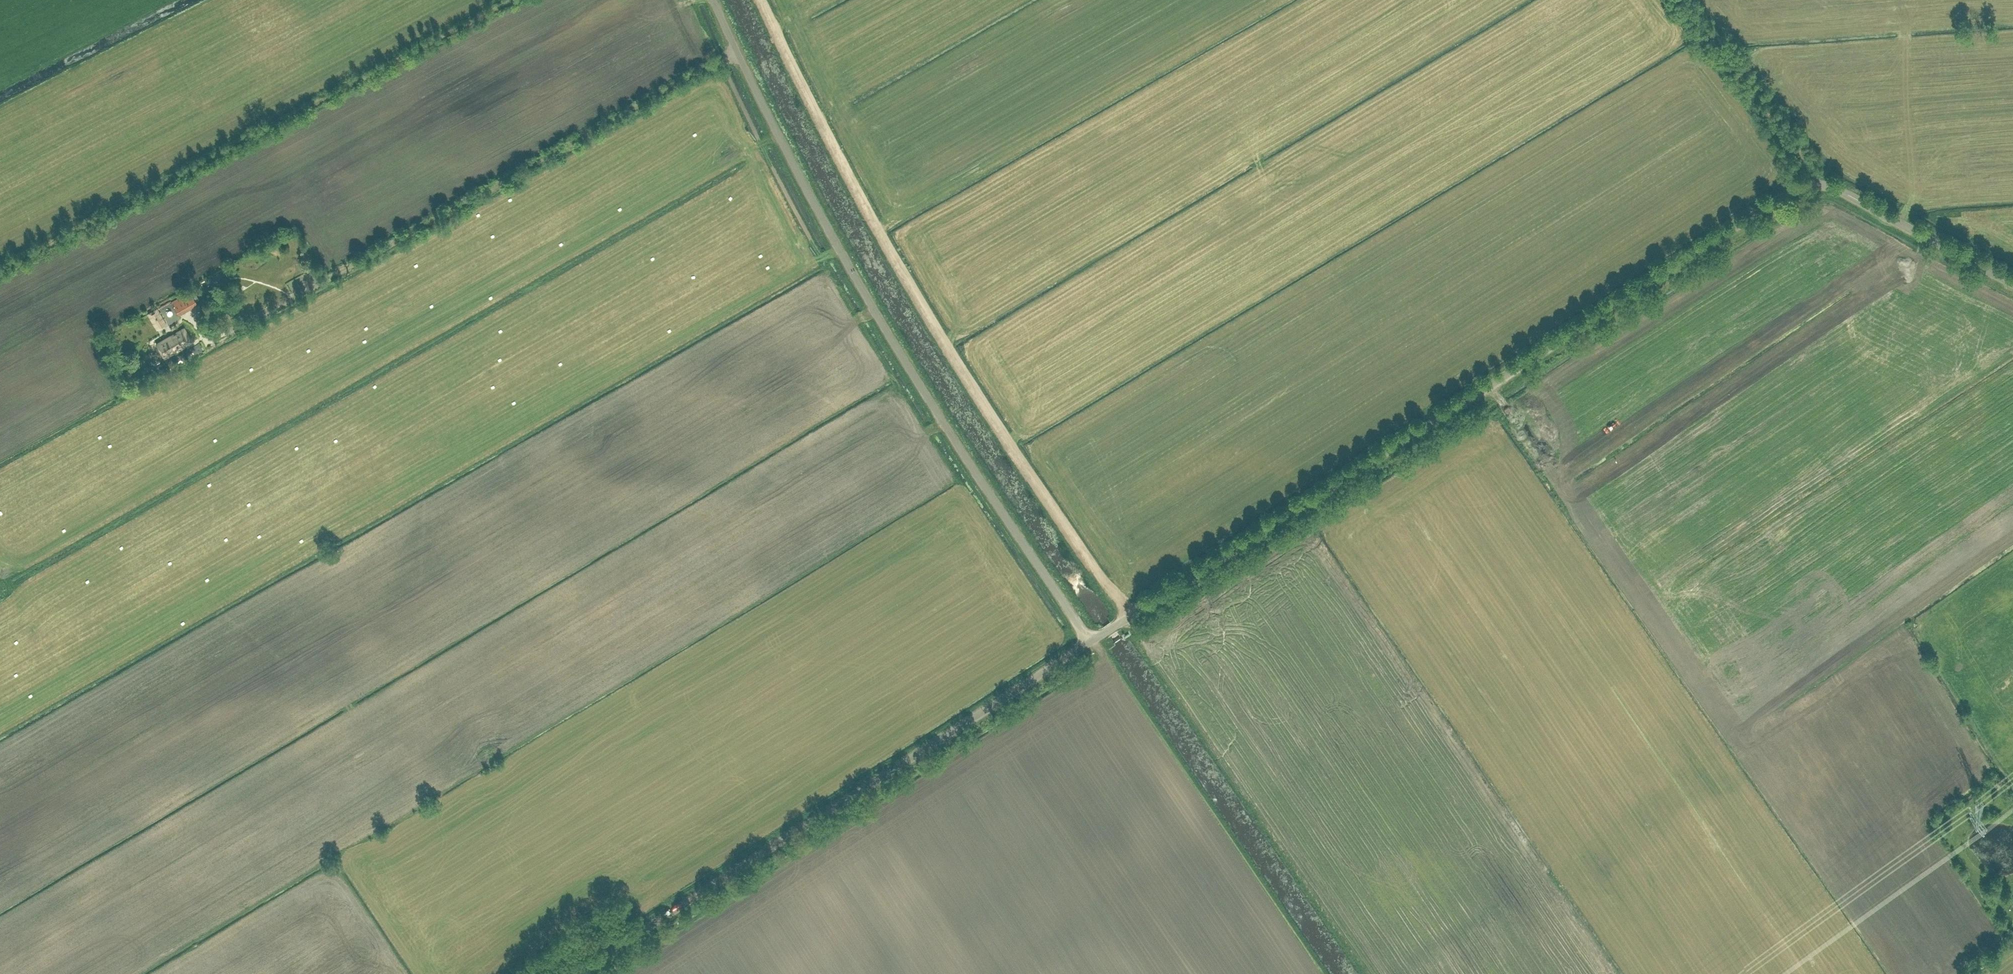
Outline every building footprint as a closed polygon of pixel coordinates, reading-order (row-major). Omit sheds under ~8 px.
[(213,277),(202,283),(205,287),(216,282),(213,277)] [(189,290),(170,301),(179,315),(197,304),(189,290)] [(156,330),(167,324),(157,307),(146,313),(156,330)] [(156,343),(163,357),(191,342),(184,328),(156,343)]
